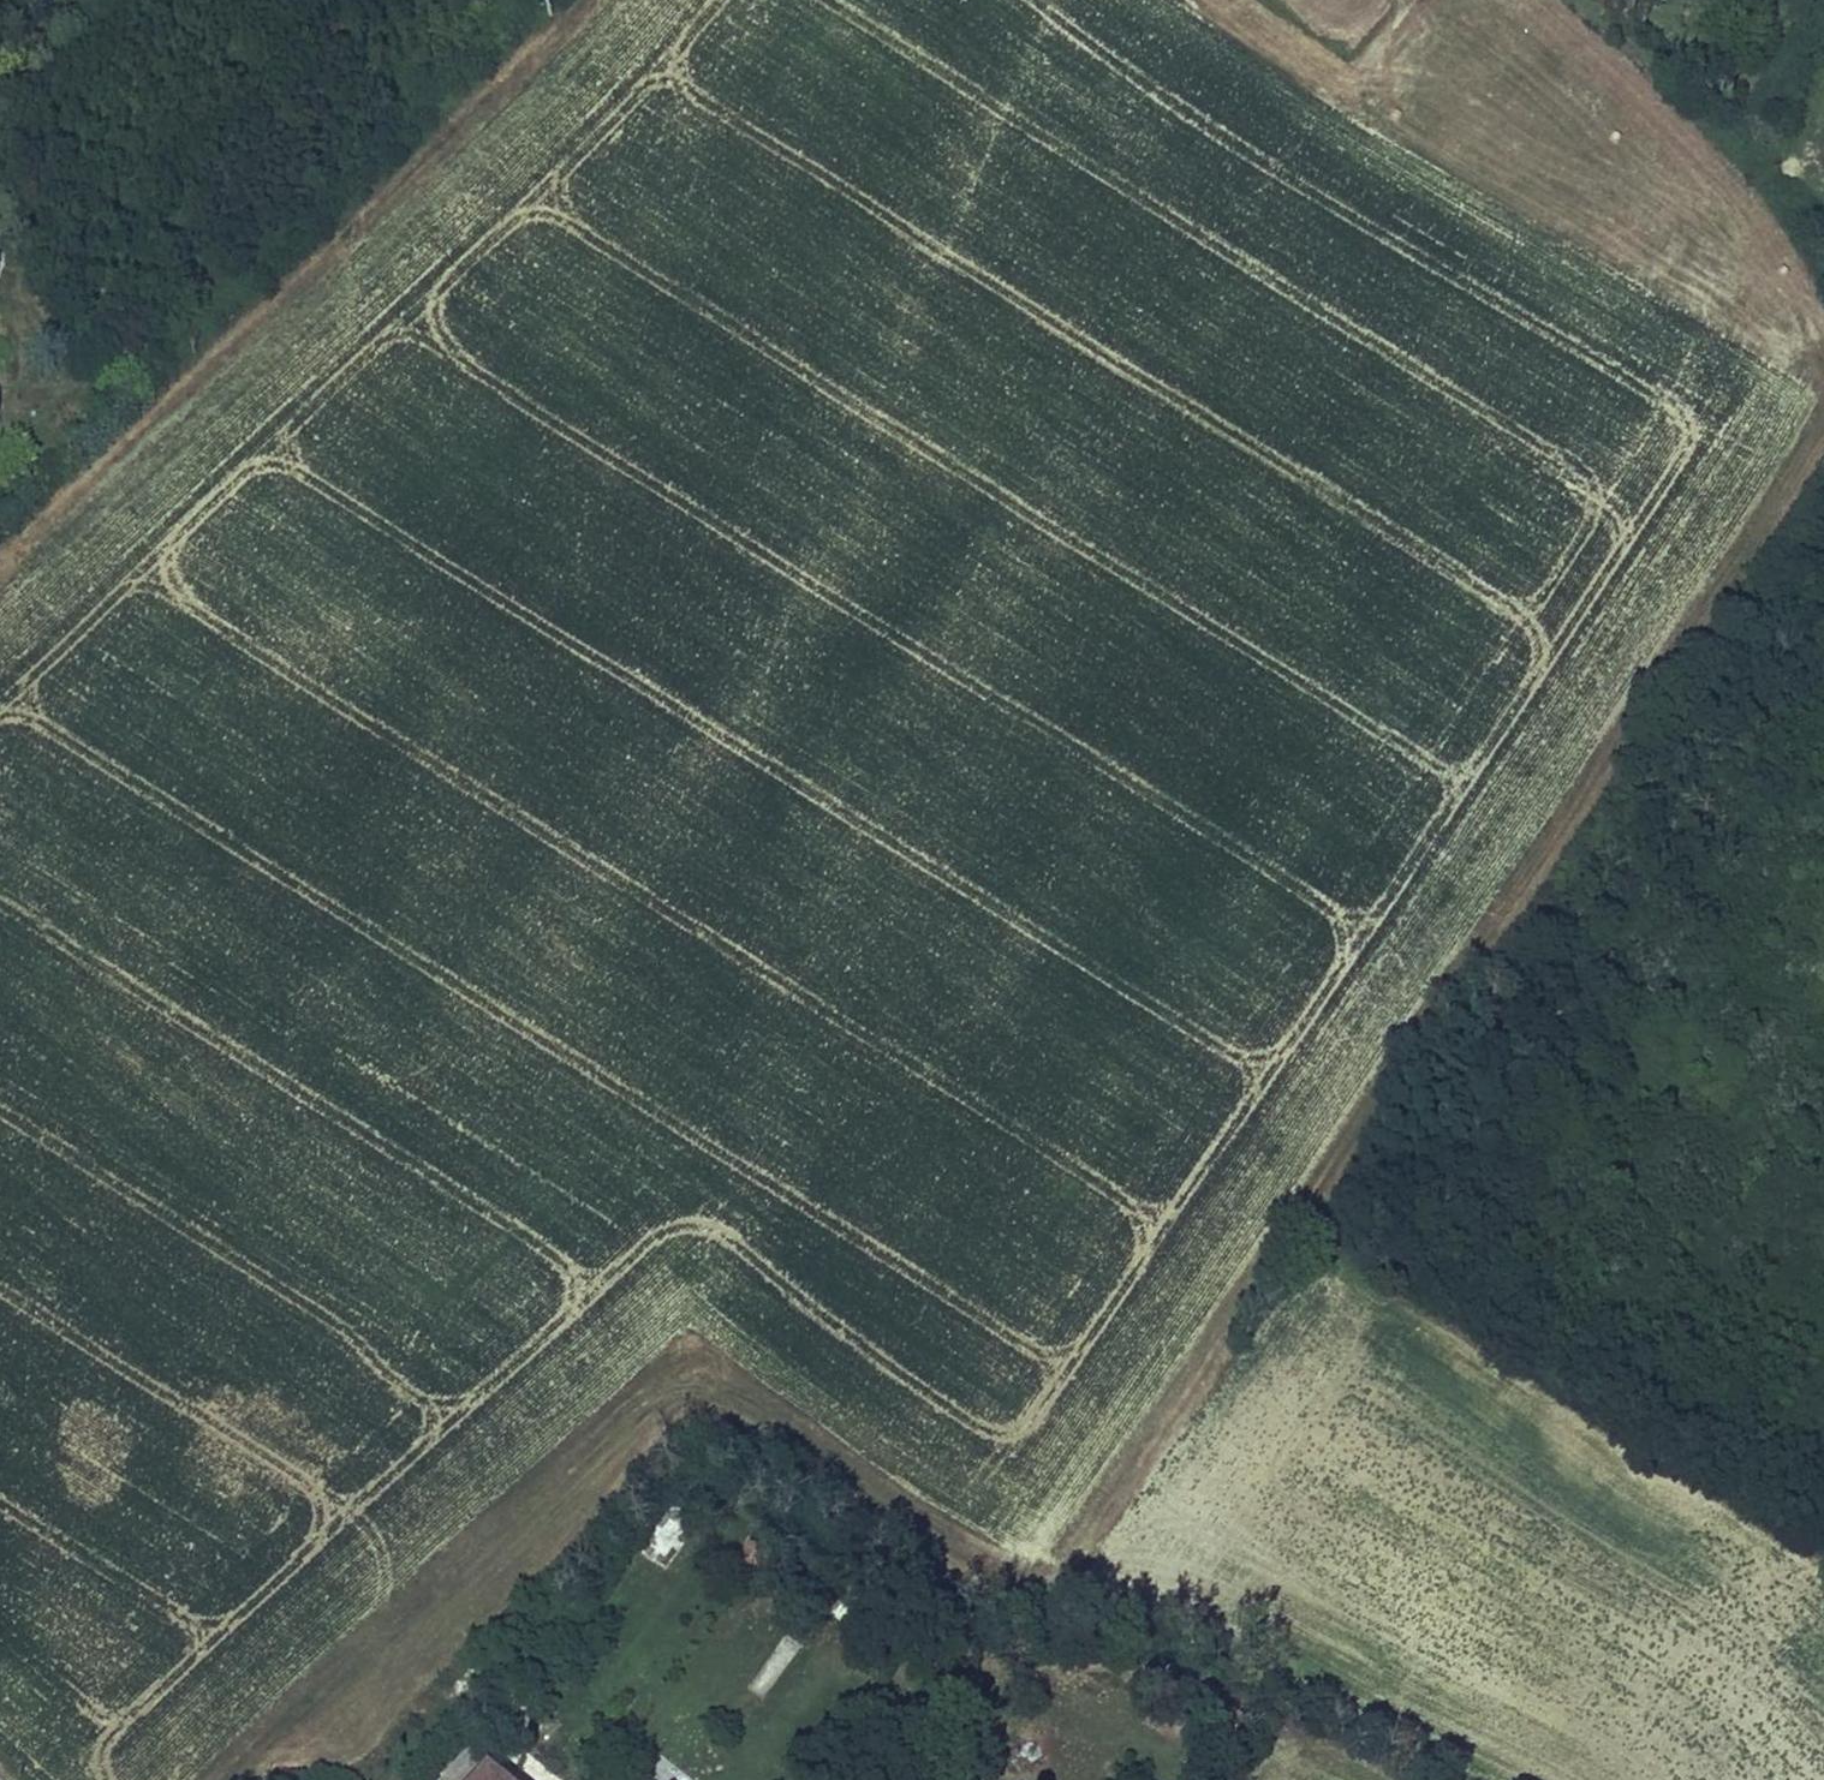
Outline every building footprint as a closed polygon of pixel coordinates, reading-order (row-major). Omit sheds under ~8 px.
[(492,1756),(472,1779),(522,1779),(492,1756)] [(649,1779),(690,1779),(691,1778),(661,1760),(649,1779)]
